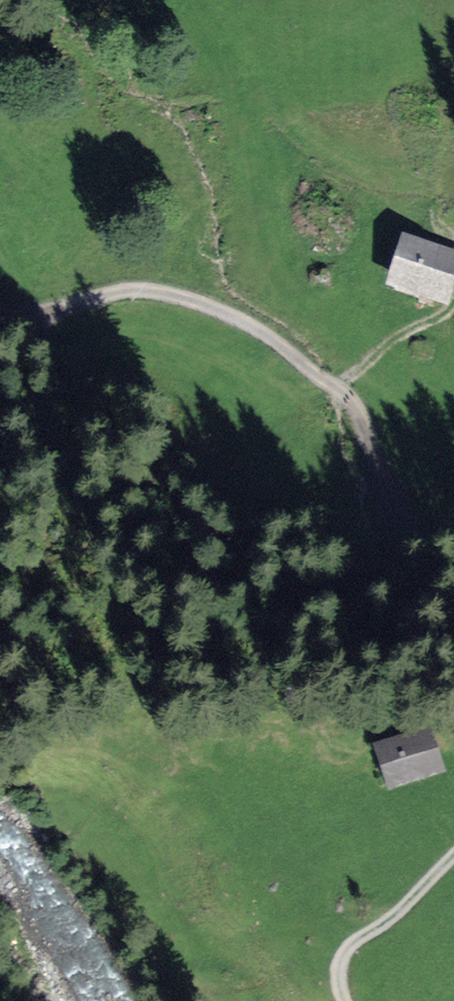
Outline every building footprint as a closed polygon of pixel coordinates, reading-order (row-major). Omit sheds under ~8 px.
[(407,238),(393,283),(449,300),(453,284),(453,253),(407,238)] [(431,731),(380,748),(393,785),(443,768),(431,731)]
